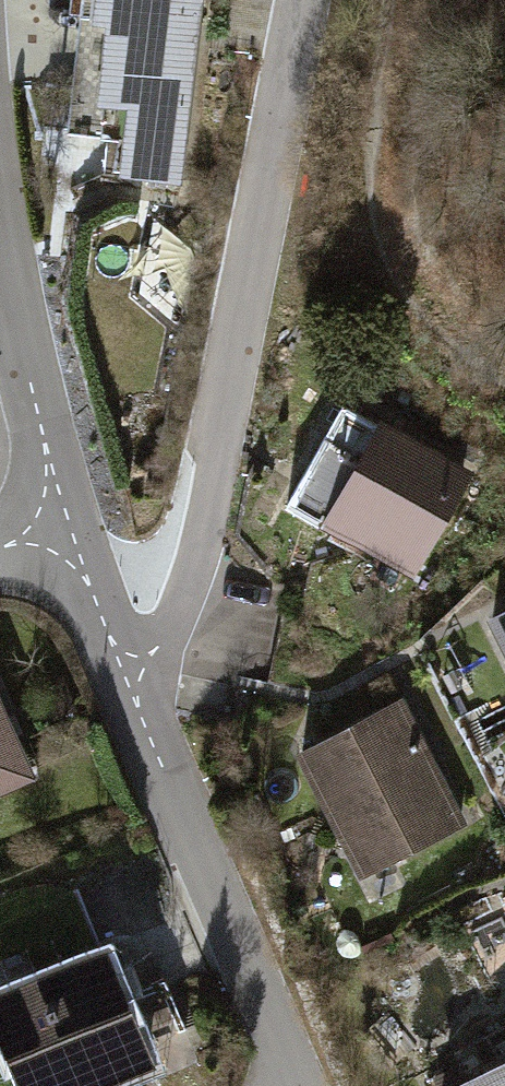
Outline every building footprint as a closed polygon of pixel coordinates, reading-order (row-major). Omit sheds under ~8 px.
[(167,178),(171,135),(181,137),(198,0),(86,0),(70,130),(115,136),(112,168),(167,178)] [(470,468),(346,401),(286,512),(410,579),(470,468)] [(504,655),(504,604),(485,614),(504,655)] [(472,816),(408,695),(295,756),(359,876),(472,816)] [(36,785),(0,696),(0,800),(36,785)] [(41,1085),(88,1085),(168,1049),(118,942),(0,997),(0,999),(41,1085)] [(444,1085),(504,1085),(504,1056),(444,1085)]
